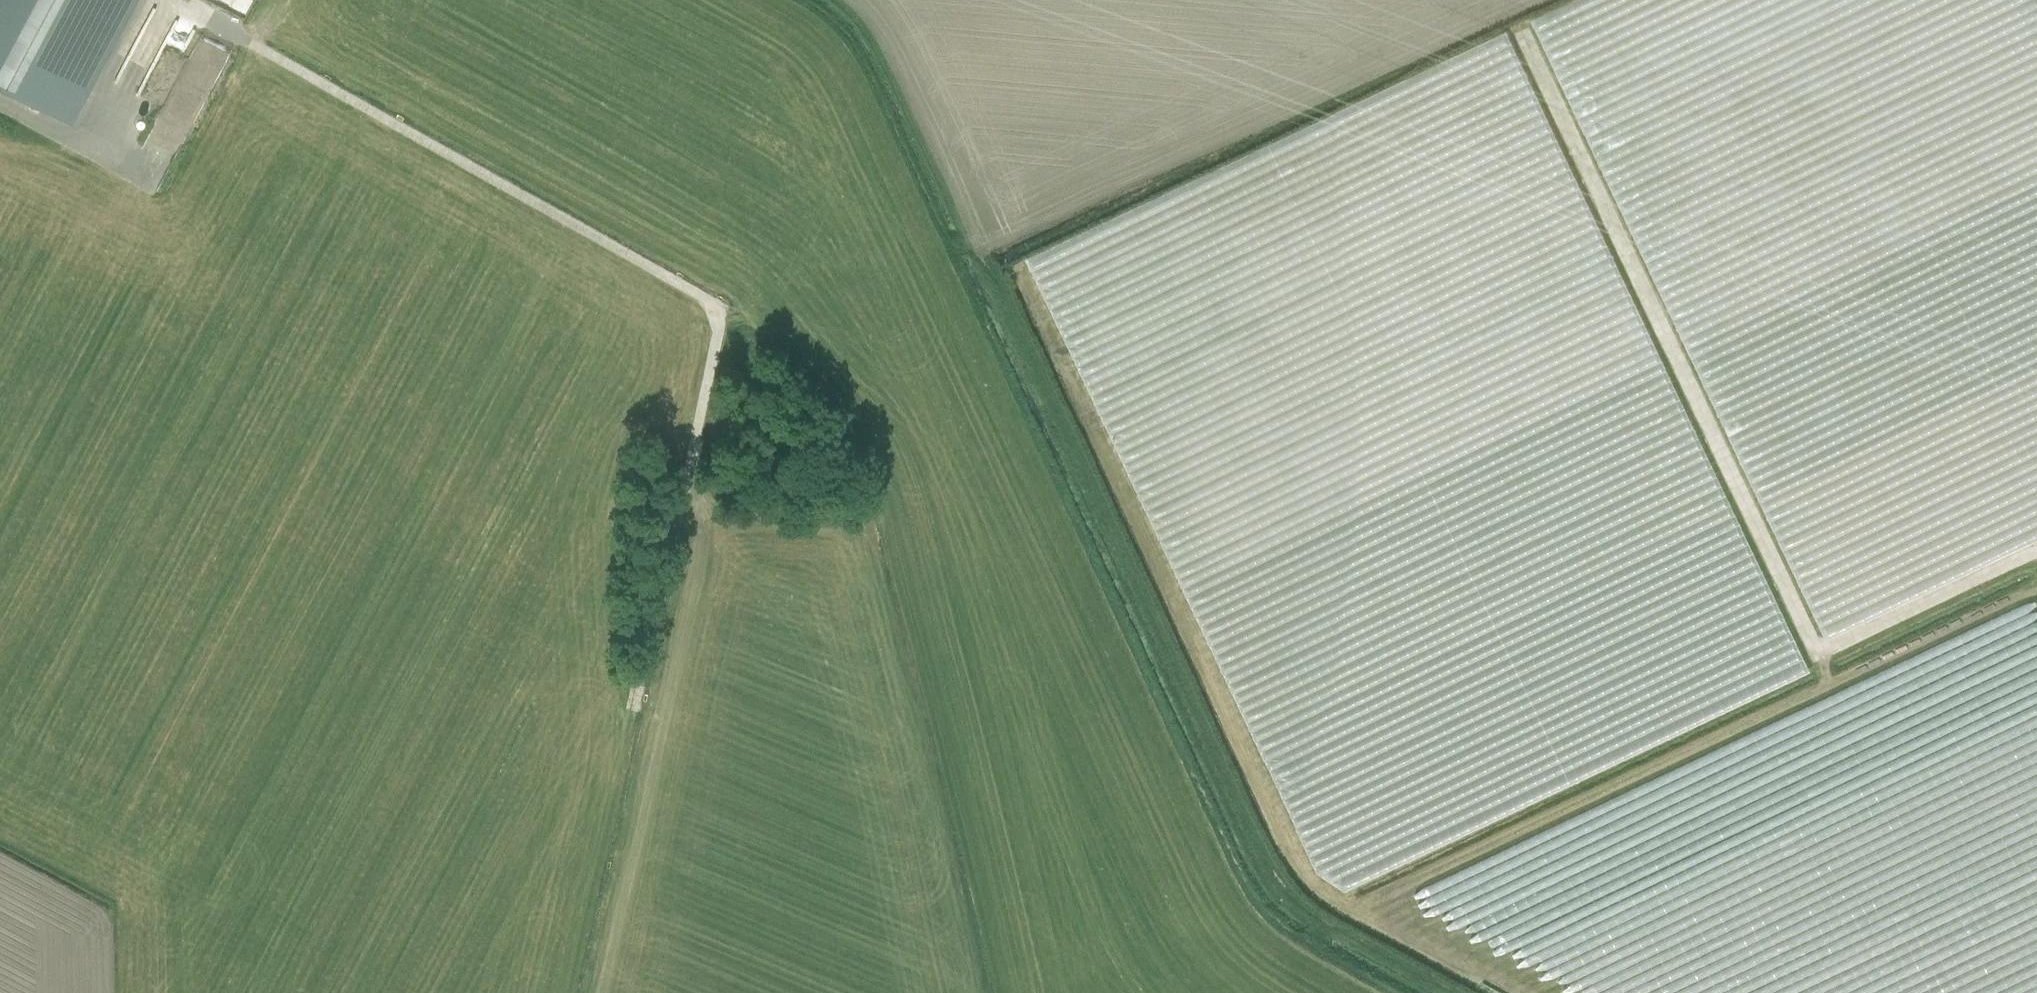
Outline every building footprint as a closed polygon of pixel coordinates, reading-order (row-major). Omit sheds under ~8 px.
[(122,0),(0,0),(0,77),(65,110),(122,0)] [(114,78),(138,92),(153,66),(130,52),(114,78)] [(1638,437),(1636,511),(1662,579),(1682,572),(1681,613),(1698,657),(1710,658),(1697,668),(1714,711),(1804,676),(1730,485),(1755,476),(1817,636),(1942,587),(1858,476),(1855,552),(1799,477),(1831,453),(1827,452),(1814,419),(1749,417),(1748,422),(1694,351),(1732,450),(1695,464),(1678,420),(1644,419),(1651,428),(1638,437)] [(1278,785),(1310,864),(1345,889),(1363,882),(1367,876),(1386,869),(1390,863),(1363,873),(1359,863),(1361,863),(1355,848),(1345,861),(1338,856),(1342,851),(1338,843),(1316,827),(1313,820),(1291,805),(1296,798),(1285,791),(1278,773),(1268,766),(1274,782),(1278,785)]
